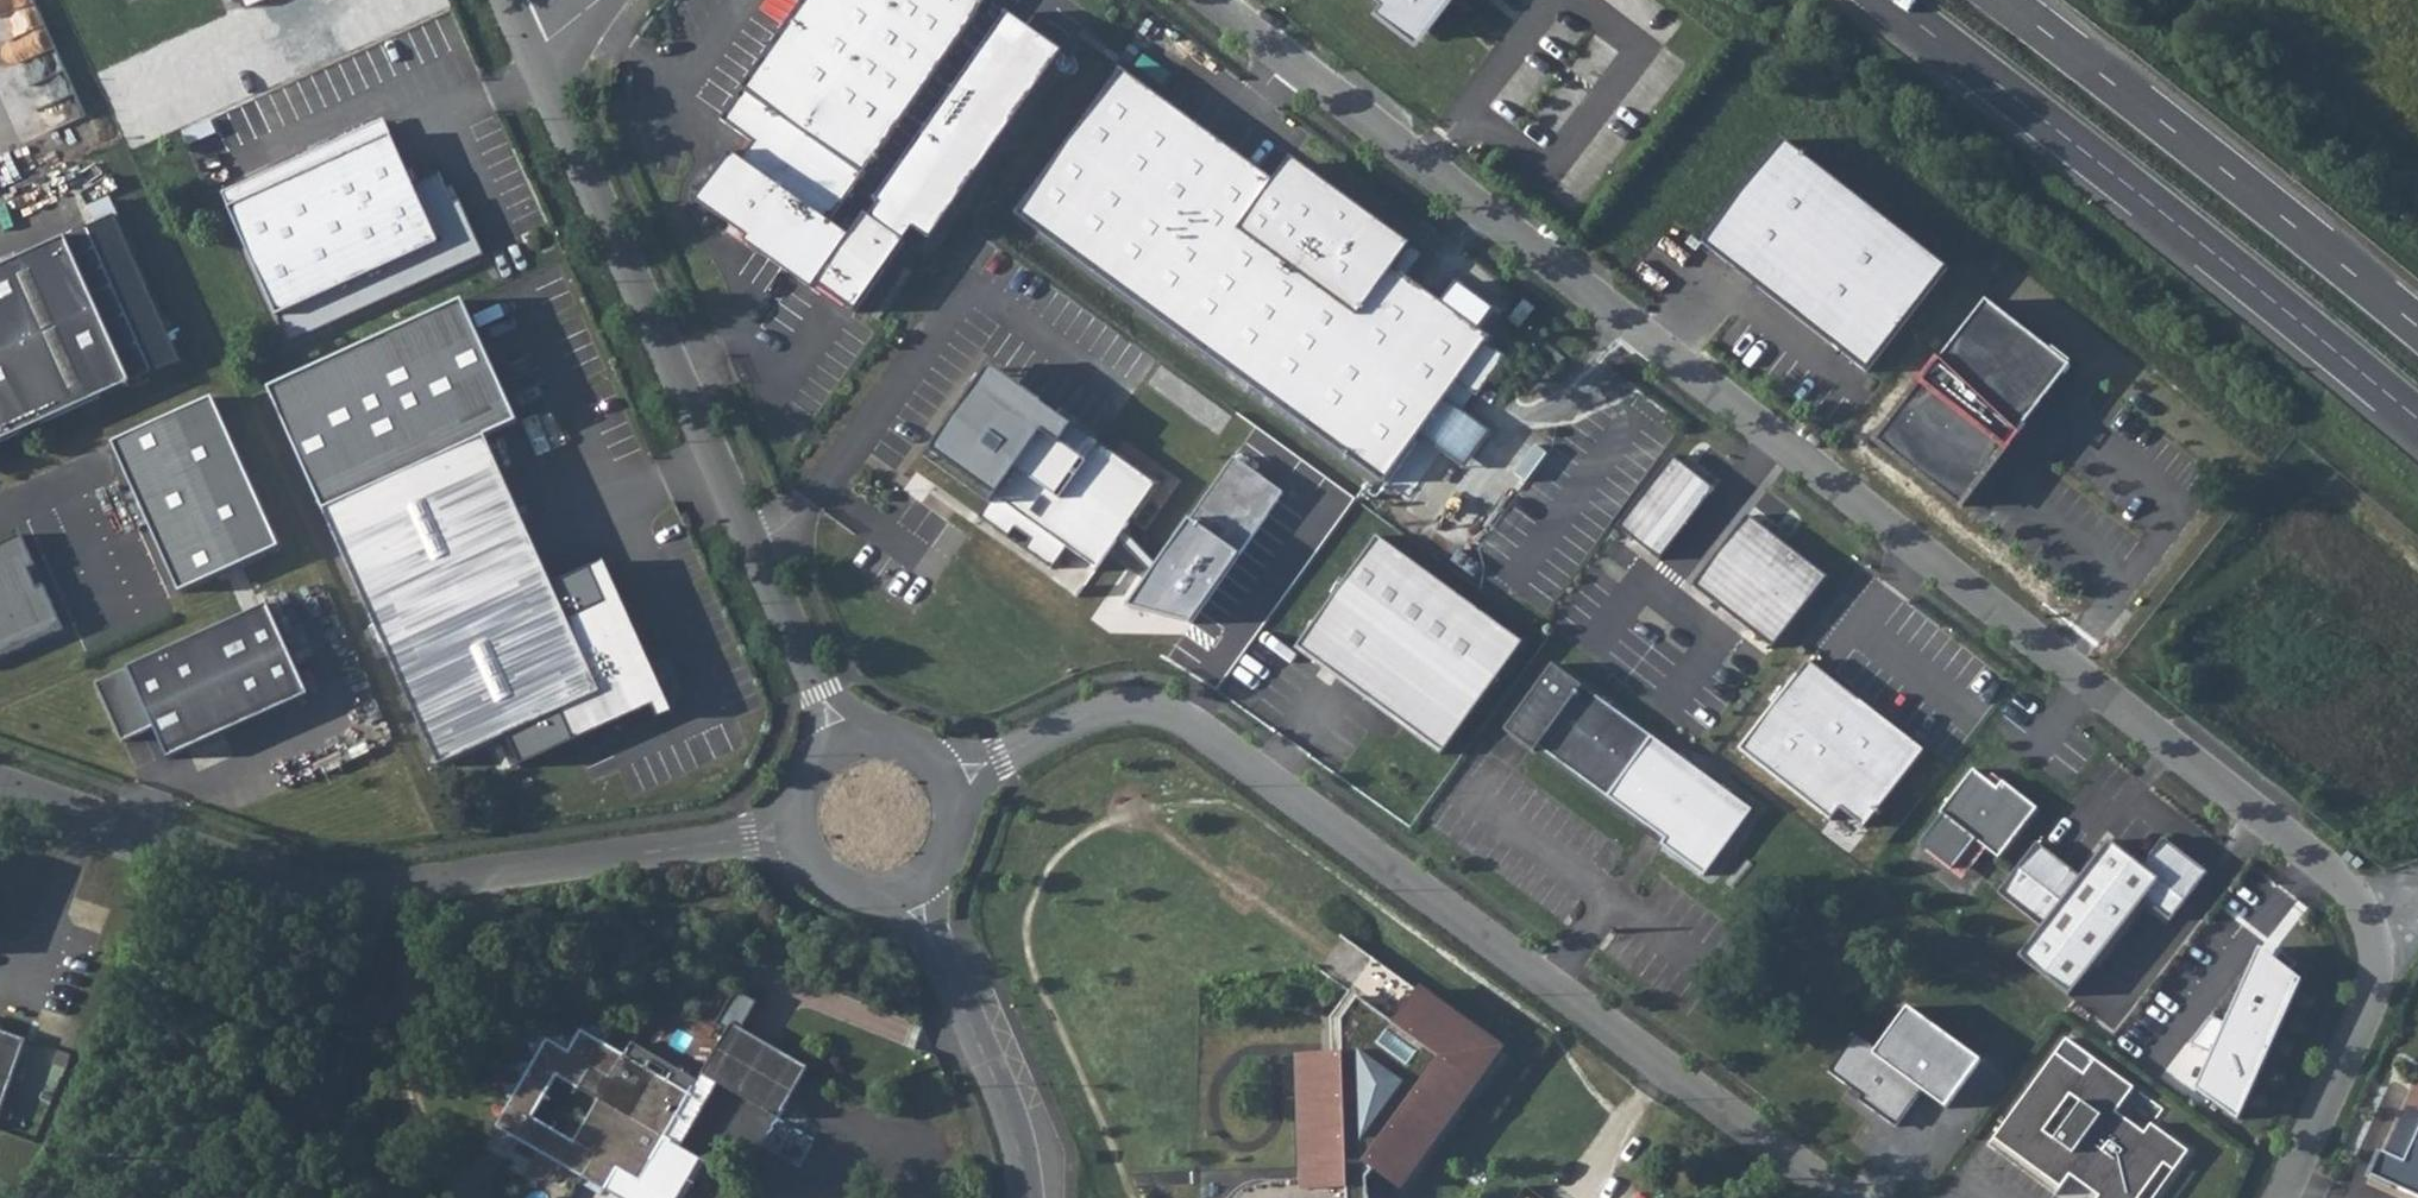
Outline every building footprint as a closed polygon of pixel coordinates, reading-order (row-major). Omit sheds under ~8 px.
[(244,8),(263,0),(240,0),(244,8)] [(739,90),(740,91),(719,121),(751,144),(740,160),(730,153),(695,202),(747,239),(743,243),(758,254),(761,249),(852,313),(902,243),(865,217),(851,236),(830,221),(863,175),(864,176),(989,0),(803,0),(739,90)] [(1423,30),(1446,0),(1384,0),(1423,30)] [(1385,483),(1459,383),(1478,397),(1508,358),(1488,343),(1491,339),(1395,268),(1413,244),(1293,156),(1276,180),(1122,66),(1015,210),(1385,483)] [(384,119),(341,138),(348,155),(391,135),(384,119)] [(341,138),(222,192),(289,342),(484,255),(460,201),(453,203),(440,174),(414,185),(391,135),(348,155),(341,138)] [(1949,268),(1785,140),(1703,244),(1867,372),(1949,268)] [(87,228),(65,237),(131,384),(153,374),(87,228)] [(0,267),(0,443),(131,384),(65,237),(0,267)] [(1458,247),(1434,277),(1493,326),(1518,297),(1458,247)] [(758,254),(811,292),(815,287),(761,249),(758,254)] [(2072,366),(1988,301),(1878,441),(1963,507),(2072,366)] [(527,416),(477,305),(281,392),(332,504),(499,429),(527,416)] [(1060,445),(979,386),(933,448),(996,494),(981,515),(1010,537),(1017,527),(1033,538),(1025,548),(1053,569),(1069,547),(1098,569),(1157,487),(1074,427),(1060,445)] [(222,404),(123,449),(190,595),(288,551),(222,404)] [(332,504),(323,510),(438,767),(561,713),(575,743),(667,701),(678,697),(662,661),(651,666),(620,598),(583,615),(499,429),(332,504)] [(1717,493),(1678,462),(1624,530),(1663,560),(1717,493)] [(1826,581),(1753,524),(1700,591),(1772,648),(1826,581)] [(1523,643),(1377,537),(1297,647),(1371,701),(1374,696),(1384,703),(1393,717),(1443,754),(1523,643)] [(21,542),(0,551),(0,658),(61,632),(21,542)] [(618,558),(605,564),(620,598),(651,666),(662,661),(678,697),(667,701),(673,716),(687,710),(618,558)] [(168,758),(309,695),(268,604),(128,667),(128,668),(96,683),(122,741),(154,726),(168,758)] [(1806,661),(1739,747),(1832,821),(1822,834),(1848,856),(1868,830),(1863,826),(1922,747),(1806,661)] [(1607,797),(1651,736),(1552,664),(1504,730),(1535,753),(1539,748),(1607,797)] [(1752,810),(1651,736),(1607,797),(1648,827),(1665,840),(1661,845),(1675,855),(1704,876),(1752,810)] [(1998,789),(1974,770),(1940,813),(1943,814),(1920,844),(1953,870),(1976,840),(1999,858),(2037,809),(2003,782),(1998,789)] [(2003,782),(1993,774),(1987,781),(1998,789),(2003,782)] [(1665,840),(1648,827),(1650,838),(1656,846),(1664,852),(1670,854),(1675,855),(1661,845),(1665,840)] [(2057,858),(2037,843),(1998,893),(2042,928),(2019,957),(2070,997),(2145,901),(2171,921),(2209,873),(2190,859),(2186,865),(2179,859),(2183,853),(2164,839),(2143,866),(2110,840),(2081,877),(2064,863),(2060,868),(2053,863),(2057,858)] [(1988,850),(1976,840),(1953,870),(1965,880),(1988,850)] [(2190,859),(2183,853),(2179,859),(2186,865),(2190,859)] [(2064,863),(2057,858),(2053,863),(2060,868),(2064,863)] [(2301,977),(2262,947),(2195,1100),(2237,1126),(2301,977)] [(1368,1173),(1374,1165),(1397,1182),(1462,1093),(1454,1087),(1490,1037),(1419,986),(1395,1018),(1360,992),(1343,1016),(1344,1049),(1304,1051),(1308,1162),(1348,1161),(1348,1174),(1258,1177),(1249,1179),(1244,1181),(1235,1187),(1229,1195),(1227,1197),(1368,1197),(1368,1173)] [(1876,1049),(1926,1086),(1948,1104),(1983,1055),(1909,1002),(1876,1049)] [(664,1138),(679,1147),(717,1084),(778,1120),(808,1069),(731,1024),(690,1095),(603,1043),(599,1027),(583,1032),(581,1031),(574,1043),(567,1045),(565,1036),(530,1046),(534,1062),(534,1063),(517,1066),(523,1082),(522,1083),(506,1088),(510,1105),(496,1127),(584,1178),(605,1191),(618,1170),(638,1182),(664,1138)] [(0,1029),(0,1117),(26,1038),(0,1029)] [(1859,1100),(1896,1127),(1926,1086),(1876,1049),(1855,1035),(1828,1072),(1862,1096),(1859,1100)] [(1994,1139),(2062,1188),(2071,1175),(2100,1195),(2098,1197),(2140,1197),(2164,1165),(2175,1172),(2189,1152),(2151,1124),(2145,1133),(2116,1112),(2134,1088),(2095,1060),(2084,1074),(2056,1053),(1994,1139)] [(2393,1137),(2395,1136),(2400,1130),(2406,1123),(2413,1119),(2417,1116),(2417,1110),(2408,1106),(2393,1137)] [(2395,1136),(2402,1134),(2414,1127),(2417,1123),(2417,1116),(2413,1119),(2406,1123),(2400,1130),(2395,1136)] [(2417,1196),(2417,1123),(2414,1127),(2402,1134),(2395,1136),(2394,1138),(2390,1145),(2386,1153),(2381,1150),(2370,1174),(2417,1196)] [(679,1147),(664,1138),(638,1182),(618,1170),(605,1191),(618,1197),(687,1197),(707,1162),(679,1147)]
